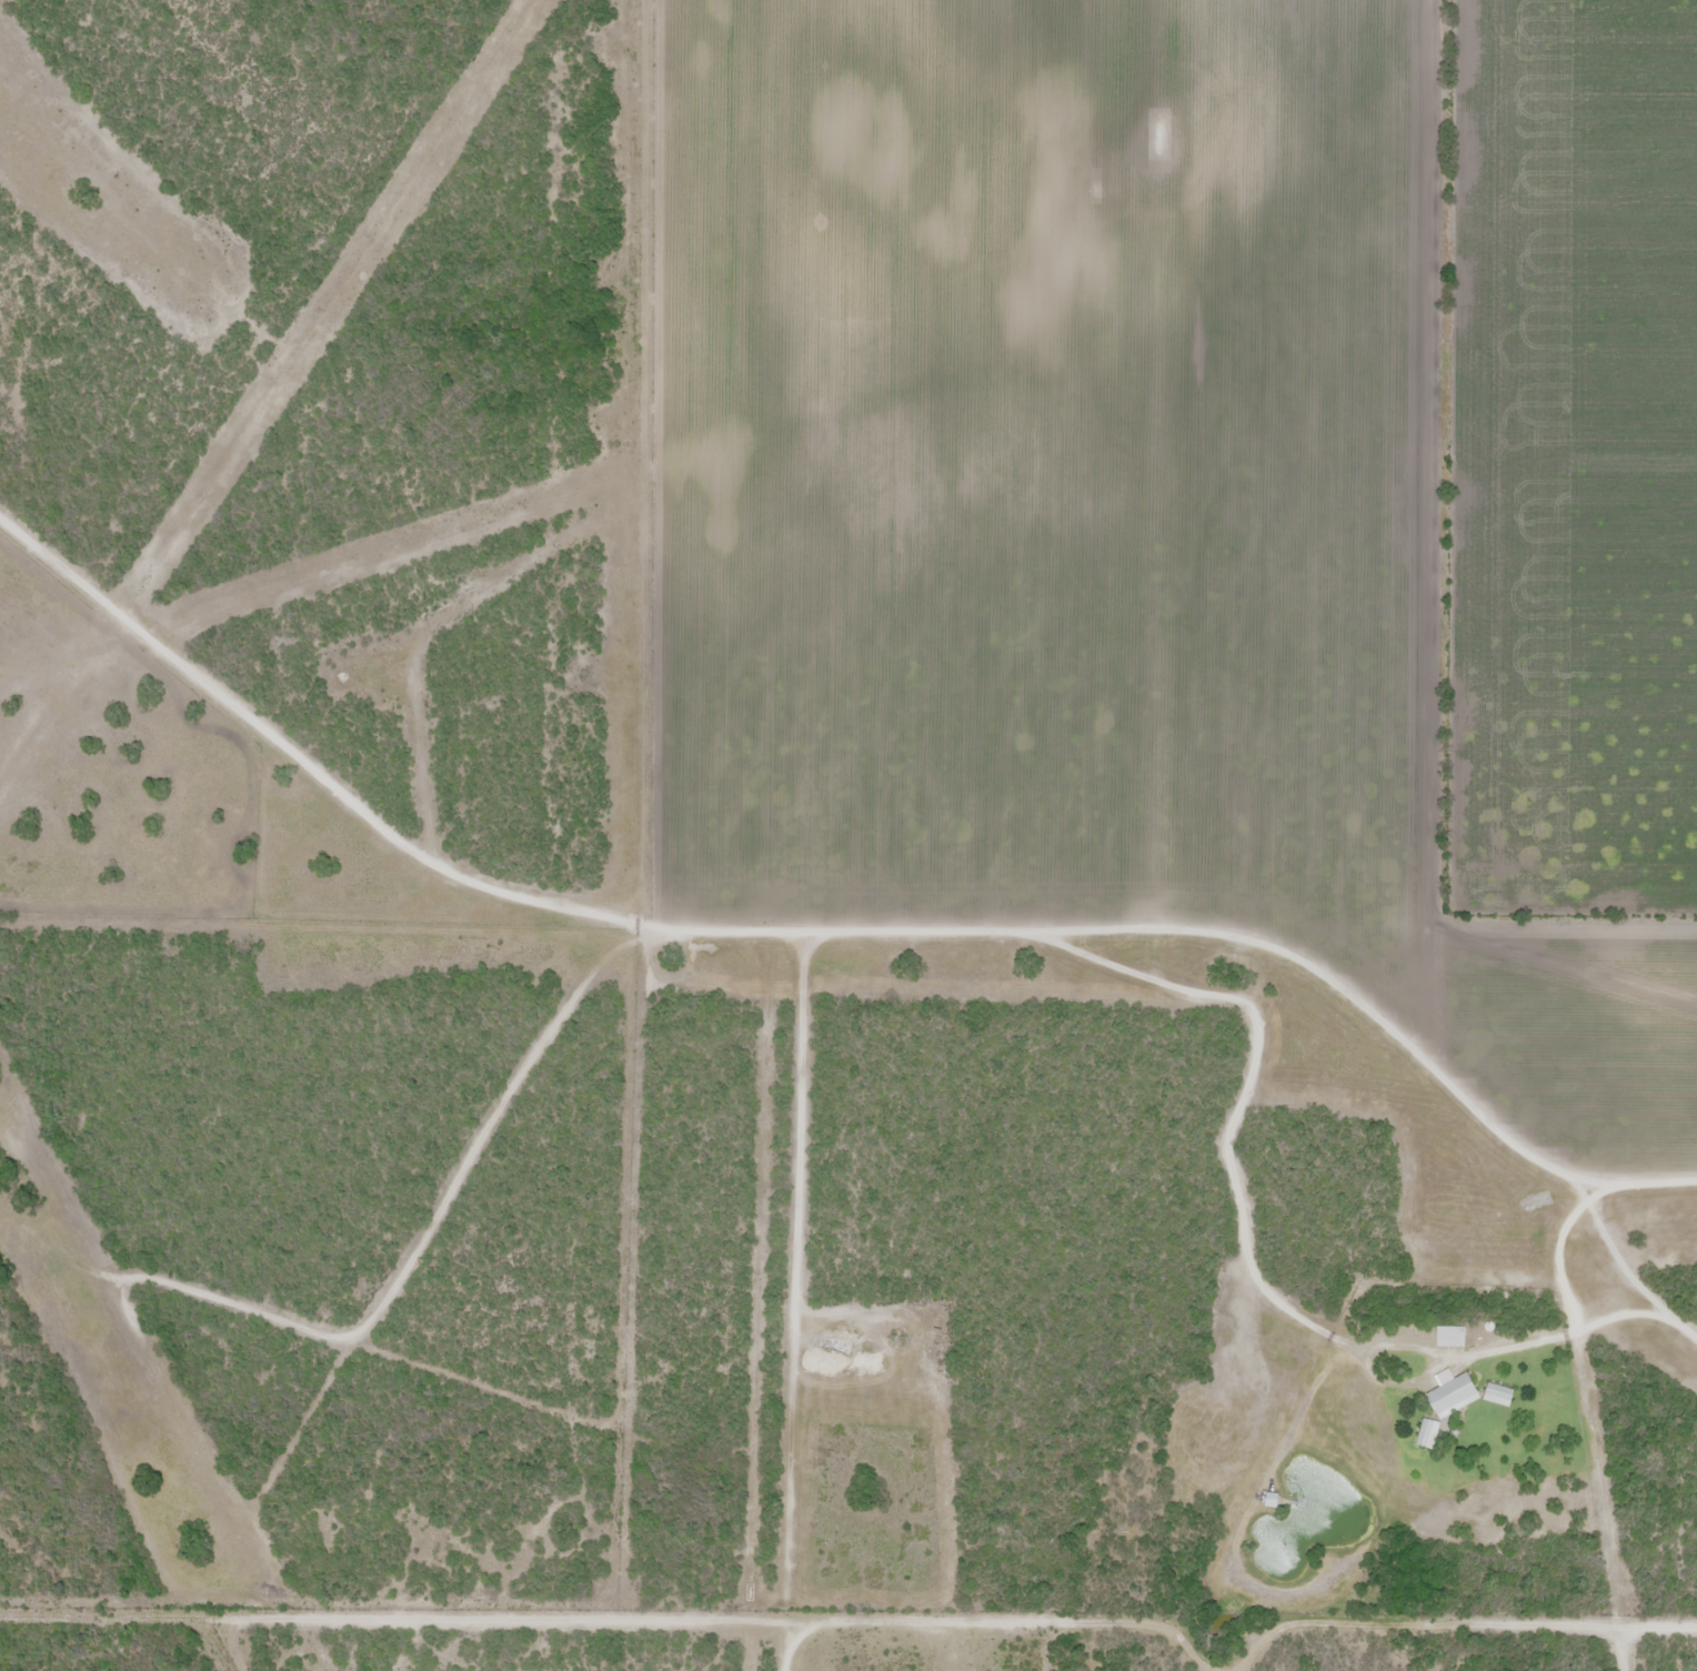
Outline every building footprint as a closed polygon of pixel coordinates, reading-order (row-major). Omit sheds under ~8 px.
[(1435,1348),(1463,1348),(1464,1327),(1435,1327),(1435,1348)] [(1466,1373),(1453,1380),(1447,1369),(1433,1376),(1439,1388),(1426,1394),(1438,1419),(1479,1399),(1466,1373)] [(1482,1400),(1508,1408),(1513,1391),(1487,1383),(1482,1400)]
